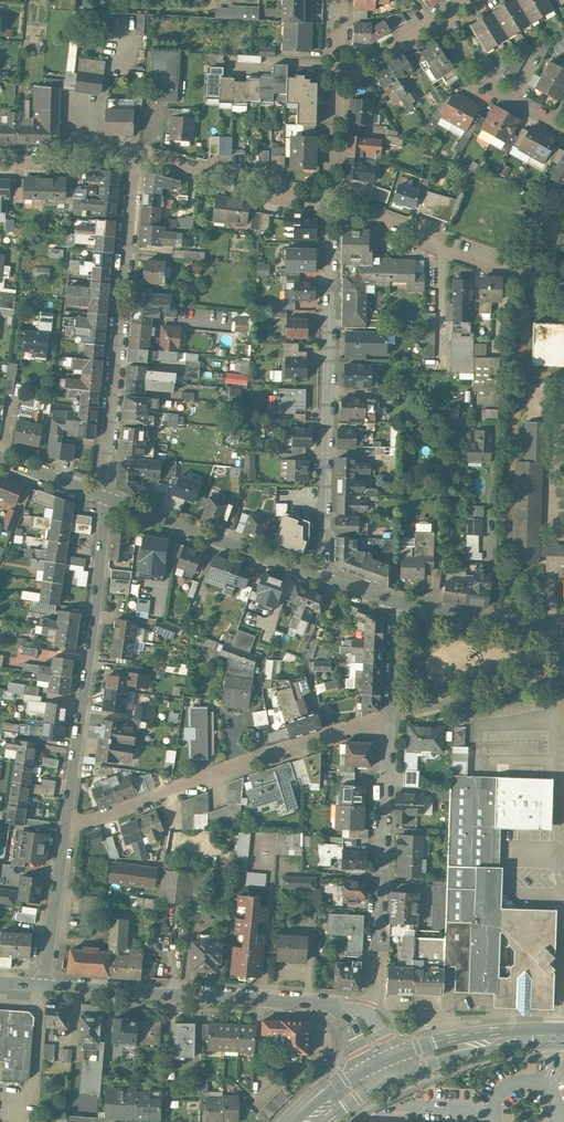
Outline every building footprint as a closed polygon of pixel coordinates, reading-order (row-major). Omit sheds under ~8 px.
[(281,6),(282,6),(281,22),(288,22),(303,23),(304,0),(281,0),(281,6)] [(353,10),(366,11),(374,11),(375,4),(375,0),(354,0),(353,10)] [(516,0),(511,0),(506,3),(505,1),(503,2),(500,3),(500,5),(501,7),(492,12),(508,38),(530,24),(516,0)] [(530,24),(553,10),(547,0),(516,0),(530,24)] [(258,7),(229,5),(228,8),(215,8),(214,18),(258,20),(258,7)] [(366,11),(353,10),(353,22),(366,19),(366,11)] [(483,17),(483,16),(480,15),(477,17),(477,19),(477,21),(469,26),(482,47),(484,50),(485,52),(508,38),(492,12),(483,17)] [(147,13),(132,13),(132,24),(138,24),(138,34),(147,34),(147,13)] [(401,14),(388,16),(389,19),(384,23),(389,31),(405,21),(401,14)] [(303,23),(288,22),(287,40),(284,40),(283,50),(283,51),(295,51),(295,52),(296,52),(296,51),(310,52),(312,24),(303,23)] [(362,25),(353,25),(352,43),(370,43),(371,44),(376,41),(375,40),(389,31),(384,23),(374,29),(371,28),(371,27),(362,26),(362,25)] [(262,31),(261,39),(279,39),(279,31),(262,31)] [(551,44),(557,55),(563,51),(563,36),(551,44)] [(540,38),(534,49),(539,52),(546,41),(540,38)] [(531,48),(521,41),(517,47),(528,53),(531,48)] [(551,44),(546,41),(539,52),(545,55),(551,44)] [(444,57),(436,44),(420,53),(425,61),(429,67),(436,79),(441,76),(451,70),(453,69),(445,56),(444,57)] [(484,50),(482,47),(476,51),(483,61),(489,57),(485,52),(484,50)] [(528,53),(517,47),(514,53),(525,59),(528,53)] [(274,48),(260,48),(259,56),(274,57),(274,48)] [(420,53),(418,50),(413,53),(420,64),(425,61),(420,53)] [(525,59),(514,53),(511,58),(522,64),(525,59)] [(223,54),(211,54),(210,68),(223,68),(223,54)] [(418,99),(404,76),(412,71),(402,54),(387,64),(412,103),(418,99)] [(504,57),(499,67),(504,70),(505,69),(508,64),(510,60),(504,57)] [(106,62),(80,58),(78,71),(104,75),(106,62)] [(522,64),(511,58),(510,60),(508,64),(519,70),(522,64)] [(549,62),(550,62),(549,61),(540,78),(534,88),(558,101),(563,90),(563,70),(563,69),(563,66),(561,64),(559,65),(558,67),(549,62)] [(412,103),(387,64),(372,72),(382,89),(391,84),(395,91),(388,96),(392,102),(399,98),(407,111),(414,107),(412,103)] [(519,70),(508,64),(505,69),(516,75),(519,70)] [(310,80),(304,80),(305,77),(295,77),(295,82),(287,82),(288,65),(274,65),(273,78),(260,78),(260,80),(247,79),(247,82),(234,82),(234,79),(221,79),(221,76),(223,76),(223,68),(210,68),(210,74),(208,74),(207,96),(220,96),(220,100),(233,100),(233,103),(247,103),(247,101),(260,101),(260,99),(273,99),(273,94),(286,94),(286,104),(298,104),(298,125),(303,125),(316,126),(318,84),(310,84),(310,80)] [(179,68),(151,66),(149,101),(177,102),(179,68)] [(516,75),(505,69),(504,70),(502,75),(513,81),(516,75)] [(451,70),(441,76),(444,82),(455,76),(451,70)] [(104,75),(78,71),(76,90),(101,94),(104,75)] [(74,73),(66,72),(64,89),(72,90),(74,73)] [(468,83),(462,73),(456,76),(463,87),(468,83)] [(540,78),(534,74),(528,85),(534,88),(540,78)] [(14,84),(7,83),(6,94),(13,94),(14,88),(14,84)] [(60,89),(34,85),(34,101),(33,110),(42,110),(42,109),(60,109),(60,89)] [(143,89),(134,89),(133,105),(142,105),(143,89)] [(441,100),(434,89),(429,92),(435,103),(441,100)] [(456,95),(452,96),(440,116),(453,123),(466,100),(456,95)] [(116,108),(116,99),(106,99),(106,134),(122,134),(122,136),(123,135),(124,134),(131,134),(131,136),(133,136),(133,109),(116,108)] [(360,101),(351,100),(349,123),(360,123),(360,125),(370,126),(371,113),(370,113),(371,100),(361,99),(360,101)] [(34,101),(26,100),(25,118),(33,118),(33,110),(34,101)] [(475,106),(466,100),(453,123),(465,130),(477,110),(475,106)] [(487,120),(481,130),(482,130),(494,137),(507,113),(494,106),(487,120)] [(182,109),(168,108),(167,122),(173,122),(173,118),(181,118),(182,109)] [(60,109),(42,109),(42,110),(42,126),(33,126),(32,143),(59,144),(60,109)] [(519,120),(507,113),(494,137),(505,143),(506,144),(512,134),(519,120)] [(439,120),(432,116),(424,129),(431,134),(439,120)] [(481,117),(473,131),(479,135),(482,130),(481,130),(487,120),(481,117)] [(181,118),(173,118),(173,122),(172,139),(191,140),(193,119),(181,118)] [(0,125),(0,143),(14,143),(14,126),(8,126),(0,125)] [(298,125),(286,125),(285,138),(292,138),(292,137),(303,138),(303,125),(298,125)] [(20,126),(14,126),(14,143),(32,143),(33,126),(20,126)] [(543,134),(531,127),(528,132),(518,149),(531,156),(543,134)] [(517,137),(512,146),(513,146),(518,149),(528,132),(522,128),(517,137)] [(463,133),(454,149),(461,153),(469,137),(463,133)] [(512,134),(506,144),(505,143),(502,148),(509,152),(513,146),(512,146),(517,137),(512,134)] [(543,134),(531,156),(543,163),(553,146),(556,141),(543,134)] [(403,139),(386,135),(385,143),(402,147),(403,139)] [(219,137),(210,136),(210,154),(218,154),(219,137)] [(363,137),(348,136),(346,157),(358,159),(361,159),(362,152),(375,153),(376,141),(363,140),(363,137)] [(303,138),(292,137),(292,138),(291,168),(315,169),(316,138),(303,138)] [(559,149),(553,146),(543,163),(549,166),(552,161),(559,149)] [(285,149),(271,148),(271,150),(271,166),(271,171),(284,172),(285,149)] [(552,161),(558,165),(563,153),(563,152),(559,149),(552,161)] [(271,150),(260,150),(260,166),(271,166),(271,150)] [(558,165),(550,179),(561,185),(560,186),(563,188),(563,153),(558,165)] [(361,159),(358,159),(346,157),(344,178),(373,181),(374,160),(361,159)] [(116,172),(86,171),(86,177),(86,182),(101,183),(100,186),(118,188),(120,176),(116,172)] [(173,180),(150,174),(146,177),(144,193),(161,195),(162,189),(171,189),(172,190),(173,180)] [(460,179),(446,175),(444,181),(458,185),(460,179)] [(45,179),(24,178),(24,179),(26,179),(26,187),(24,187),(24,188),(24,198),(25,198),(33,198),(33,204),(44,205),(45,179)] [(422,178),(418,189),(426,192),(429,180),(422,178)] [(66,179),(45,179),(44,205),(56,205),(56,200),(65,200),(66,200),(66,189),(66,188),(64,189),(64,180),(66,180),(66,179)] [(0,180),(0,213),(6,213),(7,199),(9,199),(10,181),(0,180)] [(180,181),(173,180),(172,190),(171,189),(171,192),(179,192),(180,181)] [(188,183),(180,181),(179,192),(178,195),(187,196),(188,183)] [(372,185),(368,197),(386,203),(390,192),(372,185)] [(419,192),(399,185),(393,201),(414,208),(419,192)] [(118,188),(100,186),(99,196),(99,201),(117,203),(118,188)] [(24,188),(15,187),(15,203),(25,203),(25,198),(24,198),(24,188)] [(75,189),(66,189),(66,200),(65,200),(65,204),(73,205),(75,189)] [(95,193),(87,192),(87,200),(99,201),(99,196),(95,196),(95,193)] [(161,195),(144,193),(143,206),(160,208),(161,195)] [(457,205),(424,196),(419,212),(450,223),(457,205)] [(249,201),(215,197),(214,206),(218,207),(217,218),(225,219),(225,222),(246,225),(249,201)] [(99,201),(87,200),(86,209),(94,210),(94,206),(98,206),(99,201)] [(117,203),(99,201),(98,206),(98,216),(116,218),(117,203)] [(160,208),(143,206),(141,225),(163,227),(177,228),(177,221),(159,219),(160,208)] [(261,213),(252,212),(250,229),(260,230),(261,213)] [(301,214),(285,214),(284,226),(294,226),(294,238),(316,239),(316,220),(300,220),(301,214)] [(185,219),(177,218),(177,221),(177,228),(192,229),(193,217),(185,216),(185,219)] [(14,220),(6,219),(6,232),(14,232),(14,220)] [(115,222),(97,221),(96,231),(96,236),(114,238),(115,222)] [(163,227),(141,225),(139,244),(162,246),(162,244),(174,245),(175,234),(163,233),(163,227)] [(369,232),(343,231),(342,259),(371,259),(371,258),(372,240),(368,240),(369,232)] [(114,238),(96,236),(95,241),(94,252),(112,254),(114,238)] [(65,257),(65,249),(51,249),(51,257),(65,257)] [(315,250),(287,249),(286,269),(286,271),(299,272),(315,272),(315,250)] [(200,253),(172,250),(172,259),(199,261),(200,253)] [(112,254),(94,252),(93,263),(93,267),(111,269),(112,254)] [(90,258),(82,258),(81,266),(93,267),(93,263),(89,262),(90,258)] [(371,259),(342,259),(341,275),(352,276),(353,276),(354,276),(354,277),(359,277),(359,265),(371,265),(371,259)] [(390,260),(390,265),(389,278),(389,283),(413,283),(413,279),(414,279),(414,275),(415,261),(390,260)] [(165,264),(145,262),(143,282),(163,284),(165,264)] [(259,262),(259,275),(272,275),(272,262),(259,262)] [(371,265),(359,265),(359,277),(359,278),(389,278),(390,265),(371,265)] [(93,267),(81,266),(80,275),(88,276),(88,272),(92,272),(93,267)] [(111,269),(93,267),(92,272),(91,283),(109,285),(111,269)] [(299,272),(286,271),(286,269),(281,269),(280,277),(299,277),(299,272)] [(354,277),(354,276),(353,276),(352,276),(341,275),(341,279),(343,279),(342,320),(346,320),(365,320),(366,294),(364,292),(364,286),(359,286),(359,278),(359,277),(354,277)] [(424,275),(414,275),(414,279),(413,279),(413,283),(413,291),(423,291),(424,275)] [(501,279),(480,279),(480,296),(491,297),(499,297),(501,297),(501,279)] [(470,281),(453,281),(453,305),(447,305),(447,321),(453,321),(470,322),(470,281)] [(109,285),(91,283),(90,293),(90,298),(107,301),(109,285)] [(315,284),(294,284),(294,291),(294,300),(295,300),(314,301),(315,284)] [(86,289),(79,288),(78,295),(78,297),(90,298),(90,293),(86,293),(86,289)] [(294,291),(284,291),(284,302),(283,303),(295,303),(295,300),(294,300),(294,291)] [(0,292),(0,299),(15,301),(16,294),(0,292)] [(170,296),(135,293),(133,316),(159,318),(160,315),(176,317),(176,312),(173,308),(173,306),(170,305),(170,296)] [(78,297),(66,296),(66,300),(71,300),(70,306),(77,306),(78,297)] [(491,297),(480,296),(480,307),(491,307),(491,303),(491,297)] [(90,298),(78,297),(77,306),(85,307),(85,303),(89,303),(90,298)] [(107,301),(90,298),(89,303),(89,314),(106,316),(107,301)] [(0,299),(0,308),(14,310),(15,301),(0,299)] [(295,303),(283,303),(284,302),(281,302),(280,310),(294,310),(295,303)] [(53,314),(40,312),(39,319),(37,322),(36,327),(38,330),(38,332),(38,333),(48,334),(51,334),(53,314)] [(87,320),(76,319),(75,328),(87,329),(89,314),(87,314),(87,320)] [(106,316),(89,314),(87,329),(105,331),(106,316)] [(250,331),(250,314),(235,314),(234,331),(250,331)] [(75,319),(64,318),(63,326),(68,327),(74,328),(75,319)] [(307,319),(286,319),(286,338),(307,338),(307,319)] [(365,320),(346,320),(346,328),(365,328),(365,320)] [(386,320),(365,320),(365,328),(365,329),(385,329),(386,320)] [(470,322),(453,321),(453,333),(470,333),(470,322)] [(149,326),(132,324),(130,348),(147,350),(148,339),(149,326)] [(532,324),(532,363),(528,363),(528,365),(529,365),(528,378),(563,379),(563,325),(532,324)] [(178,329),(161,327),(160,340),(148,339),(147,350),(177,352),(178,329)] [(87,329),(75,328),(74,337),(82,338),(82,334),(86,334),(87,329)] [(105,331),(87,329),(86,334),(85,344),(103,346),(105,331)] [(38,332),(25,331),(24,340),(24,341),(23,351),(23,352),(36,353),(45,354),(46,354),(47,347),(48,334),(38,333),(38,332)] [(363,335),(346,334),(345,351),(358,351),(358,353),(374,354),(375,335),(375,334),(363,333),(363,335)] [(51,334),(48,334),(47,347),(54,348),(56,335),(51,334)] [(385,335),(375,335),(374,354),(385,354),(385,335)] [(299,343),(282,343),(282,352),(298,352),(299,343)] [(103,346),(85,344),(84,355),(84,360),(102,362),(103,346)] [(499,356),(486,356),(486,344),(474,344),(473,357),(473,367),(473,391),(499,391),(499,356)] [(81,347),(73,346),(72,359),(84,360),(84,355),(80,354),(81,347)] [(147,350),(130,348),(128,362),(146,364),(147,359),(151,359),(150,360),(176,362),(177,352),(147,350)] [(358,351),(345,351),(345,358),(358,359),(358,353),(358,351)] [(298,352),(282,352),(282,372),(285,372),(285,381),(292,382),(292,378),(302,378),(302,379),(306,379),(307,373),(306,373),(306,359),(306,352),(298,352)] [(473,357),(464,357),(464,367),(473,367),(473,357)] [(72,359),(64,358),(63,367),(71,368),(72,359)] [(84,360),(72,359),(71,368),(79,369),(79,365),(83,366),(84,360)] [(102,362),(84,360),(83,366),(82,376),(100,378),(102,362)] [(200,362),(186,361),(185,369),(199,370),(200,362)] [(371,365),(345,364),(345,385),(370,386),(371,365)] [(145,367),(128,365),(127,379),(174,383),(174,375),(150,372),(150,374),(144,373),(145,367)] [(16,374),(8,373),(5,393),(13,394),(16,374)] [(100,378),(82,376),(81,387),(81,391),(99,392),(100,378)] [(174,383),(127,379),(125,392),(143,394),(144,389),(173,391),(174,383)] [(77,382),(69,381),(69,389),(81,391),(81,387),(77,386),(77,382)] [(81,391),(69,389),(68,399),(76,400),(76,396),(80,396),(81,391)] [(240,402),(241,390),(231,389),(229,401),(240,402)] [(306,389),(278,389),(278,396),(275,396),(275,398),(277,398),(277,410),(290,411),(290,409),(296,409),(305,409),(306,389)] [(99,392),(81,391),(80,396),(79,406),(97,408),(99,392)] [(194,393),(181,392),(180,399),(193,400),(194,393)] [(149,399),(125,396),(124,409),(147,411),(148,407),(149,399)] [(375,399),(342,398),(342,416),(349,416),(364,417),(364,423),(376,423),(376,414),(386,415),(386,410),(385,410),(385,407),(376,407),(376,402),(375,402),(375,399)] [(158,400),(149,399),(148,407),(157,408),(158,400)] [(51,403),(36,400),(34,410),(43,412),(43,413),(50,414),(51,403)] [(97,408),(79,406),(78,417),(78,421),(96,423),(97,408)] [(500,408),(482,408),(482,416),(499,416),(500,408)] [(147,411),(124,409),(123,422),(146,425),(147,420),(147,415),(147,411)] [(43,412),(34,410),(31,423),(40,425),(43,413),(43,412)] [(66,413),(52,411),(52,419),(66,420),(66,413)] [(74,412),(66,412),(66,413),(66,420),(78,421),(78,417),(73,417),(74,412)] [(66,420),(52,419),(51,429),(61,430),(65,430),(66,420)] [(78,421),(66,420),(65,430),(77,431),(78,421)] [(31,423),(18,421),(14,440),(37,445),(41,426),(40,425),(31,423)] [(96,423),(78,421),(77,431),(76,438),(94,440),(96,423)] [(545,423),(526,422),(525,446),(545,447),(545,423)] [(146,429),(122,427),(121,440),(144,443),(145,438),(146,429)] [(311,429),(292,428),(292,439),(285,438),(285,446),(292,446),(305,446),(311,446),(311,429)] [(61,430),(51,429),(49,444),(59,445),(59,444),(61,430)] [(155,430),(146,429),(145,438),(154,439),(155,430)] [(356,430),(338,429),(337,447),(355,448),(355,447),(356,438),(356,430)] [(366,430),(356,430),(356,438),(363,439),(366,439),(366,430)] [(490,431),(478,430),(477,443),(489,444),(490,431)] [(144,443),(121,440),(120,453),(143,455),(144,447),(144,443)] [(477,443),(468,443),(468,459),(489,460),(489,444),(477,443)] [(59,445),(49,444),(47,455),(72,459),(74,445),(59,444),(59,445)] [(397,447),(375,446),(375,454),(397,455),(397,447)] [(525,462),(516,462),(514,551),(508,551),(508,562),(537,563),(537,547),(535,547),(532,545),(531,545),(534,463),(546,463),(546,447),(545,447),(525,446),(525,462)] [(153,448),(144,447),(143,455),(152,456),(153,448)] [(397,455),(375,454),(375,462),(387,463),(387,479),(397,479),(397,455)] [(354,457),(337,457),(337,475),(353,476),(353,471),(354,464),(354,457)] [(161,462),(139,460),(138,465),(139,465),(138,477),(142,478),(159,479),(161,462)] [(176,461),(168,460),(167,477),(175,478),(176,461)] [(281,460),(281,471),(288,471),(287,479),(286,479),(286,480),(308,481),(308,461),(305,460),(281,460)] [(138,465),(119,463),(117,484),(119,484),(121,487),(119,489),(136,495),(137,487),(138,477),(139,465),(138,465)] [(0,475),(0,476),(0,497),(3,498),(6,503),(14,505),(21,483),(0,475)] [(353,476),(337,475),(336,493),(353,494),(353,489),(353,481),(353,476)] [(200,484),(179,476),(173,494),(193,501),(200,484)] [(363,482),(353,481),(353,489),(363,490),(363,482)] [(167,485),(157,484),(156,490),(166,492),(167,485)] [(141,487),(137,487),(136,495),(144,497),(146,487),(142,486),(141,487)] [(156,490),(151,489),(149,500),(165,505),(166,492),(156,490)] [(300,493),(295,493),(295,495),(285,495),(285,511),(297,512),(297,519),(309,519),(310,495),(300,495),(300,493)] [(353,494),(336,493),(335,512),(352,513),(352,509),(352,500),(353,494)] [(73,503),(57,496),(56,506),(54,519),(70,522),(73,503)] [(232,506),(209,497),(201,518),(220,525),(222,518),(226,520),(232,506)] [(367,501),(352,500),(352,509),(367,509),(367,501)] [(35,506),(25,505),(22,515),(35,517),(54,519),(56,506),(53,505),(52,513),(34,510),(35,506)] [(485,513),(485,505),(471,505),(471,513),(485,513)] [(9,509),(2,528),(11,531),(18,512),(9,509)] [(232,513),(226,528),(233,530),(238,516),(232,513)] [(250,514),(243,534),(261,541),(269,521),(250,514)] [(54,519),(35,517),(33,525),(52,528),(54,519)] [(358,518),(336,517),(335,531),(357,533),(358,523),(358,518)] [(70,522),(54,519),(52,528),(50,540),(67,542),(69,529),(70,522)] [(482,519),(467,519),(466,535),(478,536),(481,536),(482,519)] [(91,525),(70,522),(69,529),(90,533),(91,525)] [(366,523),(358,523),(357,533),(365,533),(366,523)] [(129,533),(112,531),(109,559),(127,560),(128,544),(129,533)] [(414,557),(401,556),(401,577),(422,577),(423,557),(432,557),(433,532),(415,531),(414,557)] [(352,536),(335,535),(334,563),(338,563),(339,568),(394,589),(394,575),(381,570),(382,566),(376,564),(377,560),(370,557),(371,554),(364,552),(355,550),(355,545),(351,545),(352,536)] [(478,536),(467,535),(467,553),(478,553),(478,536)] [(67,542),(50,540),(48,552),(47,561),(64,563),(65,557),(67,542)] [(201,552),(183,545),(176,566),(184,568),(193,572),(194,572),(201,552)] [(154,547),(140,546),(137,567),(151,569),(154,547)] [(168,549),(154,547),(151,569),(165,571),(168,549)] [(48,552),(34,550),(32,559),(47,561),(48,552)] [(233,563),(214,556),(207,575),(226,582),(233,563)] [(85,559),(72,557),(72,558),(65,557),(64,563),(84,566),(85,559)] [(47,561),(32,559),(32,565),(46,567),(47,561)] [(449,561),(442,560),(441,568),(440,573),(448,574),(449,561)] [(64,563),(47,561),(46,567),(44,581),(61,583),(64,563)] [(251,570),(233,563),(226,582),(242,588),(245,589),(246,585),(251,570)] [(193,572),(184,568),(181,576),(191,580),(193,572)] [(441,568),(430,568),(430,574),(427,574),(426,588),(438,588),(440,573),(441,568)] [(131,571),(111,569),(110,578),(130,580),(131,571)] [(490,574),(473,572),(472,583),(466,583),(466,586),(463,602),(487,605),(488,597),(488,591),(490,574)] [(284,581),(263,574),(256,591),(260,593),(257,601),(275,607),(284,581)] [(130,580),(110,578),(109,592),(129,594),(130,580)] [(196,597),(200,581),(195,580),(191,595),(196,597)] [(466,583),(444,580),(442,599),(463,602),(466,586),(466,583)] [(61,583),(44,581),(41,602),(57,604),(61,583)] [(235,585),(226,582),(222,593),(231,596),(235,585)] [(245,589),(242,588),(238,599),(247,602),(252,588),(246,585),(245,589)] [(311,591),(296,585),(290,601),(297,604),(305,607),(311,591)] [(326,596),(311,591),(305,607),(312,609),(320,612),(326,596)] [(297,604),(293,617),(295,618),(301,619),(305,607),(297,604)] [(312,609),(305,607),(301,619),(306,621),(307,622),(312,609)] [(372,613),(358,608),(358,609),(354,608),(352,613),(356,614),(355,616),(366,620),(366,616),(372,617),(372,613)] [(80,612),(60,609),(59,620),(58,627),(77,630),(80,612)] [(372,617),(366,616),(366,620),(365,632),(382,633),(383,617),(372,617)] [(59,620),(43,617),(42,625),(58,627),(59,620)] [(136,622),(116,619),(116,621),(115,621),(114,627),(115,627),(113,638),(134,641),(135,629),(136,622)] [(176,627),(158,620),(155,628),(163,631),(162,634),(172,638),(176,627)] [(58,627),(42,625),(41,633),(56,635),(58,627)] [(77,630),(58,627),(56,635),(55,645),(74,648),(77,630)] [(153,632),(135,629),(134,641),(153,643),(153,632)] [(255,636),(238,630),(231,647),(234,648),(249,654),(255,636)] [(382,633),(365,632),(365,640),(364,648),(382,648),(382,633)] [(19,637),(18,644),(26,646),(28,638),(19,637)] [(134,641),(113,638),(112,648),(111,648),(110,654),(111,654),(111,656),(131,659),(132,653),(134,641)] [(153,643),(134,641),(132,653),(139,654),(139,650),(143,651),(144,643),(155,644),(153,643)] [(37,648),(22,646),(21,654),(36,656),(37,648)] [(364,648),(351,647),(351,653),(351,654),(364,655),(364,648)] [(249,654),(234,648),(232,658),(254,667),(256,656),(249,654)] [(382,648),(364,648),(364,655),(364,663),(381,664),(382,648)] [(73,658),(54,655),(52,667),(52,674),(71,676),(73,658)] [(314,670),(335,671),(335,661),(315,660),(314,670)] [(39,665),(23,662),(23,669),(38,672),(39,665)] [(381,664),(364,663),(363,671),(363,678),(380,679),(381,664)] [(52,667),(39,665),(38,672),(52,674),(52,667)] [(363,671),(355,670),(355,678),(360,678),(363,678),(363,671)] [(52,674),(38,672),(37,678),(51,680),(52,674)] [(140,675),(126,673),(125,678),(130,678),(129,685),(146,688),(148,676),(140,675)] [(71,676),(52,674),(51,680),(49,691),(69,694),(71,676)] [(125,678),(109,676),(107,689),(128,692),(129,685),(130,678),(125,678)] [(252,680),(229,677),(228,684),(225,684),(223,699),(249,702),(252,680)] [(380,679),(363,678),(363,686),(362,694),(380,695),(380,679)] [(289,680),(271,679),(270,689),(275,687),(277,693),(292,688),(290,684),(289,680)] [(318,690),(340,687),(339,679),(317,683),(318,690)] [(290,684),(292,688),(296,700),(302,699),(301,697),(310,692),(307,681),(290,684)] [(11,682),(10,692),(27,693),(27,683),(11,682)] [(28,694),(41,692),(40,686),(27,688),(28,694)] [(292,688),(277,693),(282,710),(279,711),(283,723),(285,722),(301,717),(296,700),(292,688)] [(128,692),(107,689),(104,710),(125,713),(128,692)] [(380,695),(362,694),(362,708),(362,710),(368,710),(379,711),(380,695)] [(302,699),(296,700),(301,717),(308,715),(303,698),(302,699)] [(66,706),(47,703),(46,714),(45,720),(64,722),(66,706)] [(47,706),(35,705),(34,707),(34,712),(46,714),(47,706)] [(148,708),(136,706),(134,720),(146,721),(148,708)] [(362,708),(352,711),(352,712),(348,714),(349,718),(353,717),(354,719),(368,714),(368,710),(362,710),(362,708)] [(205,709),(190,709),(191,758),(205,758),(205,754),(205,712),(205,709)] [(254,713),(257,725),(269,722),(266,710),(254,713)] [(213,712),(205,712),(205,754),(214,754),(213,712)] [(316,712),(308,715),(301,717),(306,734),(321,729),(316,712)] [(301,717),(285,722),(291,739),(306,734),(301,717)] [(64,722),(45,720),(44,727),(42,736),(42,738),(61,740),(64,722)] [(146,721),(134,720),(133,728),(133,730),(135,730),(145,731),(146,721)] [(122,723),(102,721),(99,740),(120,743),(122,727),(122,723)] [(19,724),(3,722),(0,739),(7,740),(7,738),(17,739),(19,724)] [(44,727),(30,725),(29,734),(42,736),(44,727)] [(444,728),(408,726),(408,742),(405,742),(405,748),(431,749),(431,751),(433,751),(433,753),(441,753),(441,752),(442,752),(444,728)] [(133,728),(122,727),(120,743),(133,745),(135,730),(133,730),(133,728)] [(465,727),(452,727),(451,747),(464,747),(465,727)] [(17,739),(7,738),(7,740),(6,747),(17,749),(15,761),(16,761),(33,763),(37,742),(17,739)] [(120,743),(99,740),(97,760),(117,762),(117,760),(120,743)] [(372,743),(346,742),(346,744),(341,744),(340,764),(370,766),(372,743)] [(133,745),(120,743),(117,760),(130,761),(133,745)] [(464,747),(451,747),(450,775),(466,776),(467,747),(464,747)] [(175,751),(167,750),(166,761),(174,762),(175,751)] [(322,752),(302,758),(307,773),(309,782),(319,783),(322,752)] [(46,756),(44,763),(60,767),(62,760),(46,756)] [(302,758),(296,760),(301,775),(307,773),(302,758)] [(296,760),(290,762),(295,778),(301,776),(301,775),(296,760)] [(33,763),(16,761),(13,781),(30,784),(33,763)] [(290,762),(249,775),(253,789),(249,790),(253,804),(264,800),(263,797),(280,792),(286,811),(297,807),(288,780),(295,778),(290,762)] [(104,766),(94,771),(96,777),(106,773),(104,766)] [(419,771),(404,770),(403,787),(418,788),(419,771)] [(117,775),(108,778),(110,784),(119,781),(117,775)] [(542,779),(467,776),(466,776),(450,775),(443,966),(458,967),(457,989),(497,990),(500,993),(500,997),(504,1002),(508,1002),(510,1004),(517,1005),(518,1003),(523,1009),(528,1004),(529,1005),(542,1005),(550,999),(550,976),(549,974),(554,969),(549,963),(554,957),(549,952),(551,950),(552,921),(545,913),(513,912),(510,909),(510,904),(505,899),(501,899),(498,896),(500,828),(540,829),(542,779)] [(119,781),(110,784),(117,802),(135,795),(131,784),(128,777),(119,781)] [(208,813),(206,813),(206,828),(240,816),(243,777),(229,783),(227,804),(227,806),(208,813)] [(108,778),(101,781),(103,787),(110,784),(108,778)] [(56,782),(43,779),(42,786),(55,788),(56,782)] [(144,779),(131,784),(135,795),(148,790),(144,779)] [(30,784),(13,781),(10,802),(26,804),(30,784)] [(103,787),(92,791),(99,809),(117,802),(110,784),(103,787)] [(354,785),(341,784),(340,794),(343,795),(343,804),(362,804),(363,792),(364,792),(364,785),(354,785)] [(208,792),(181,802),(182,822),(195,815),(206,813),(208,813),(208,792)] [(423,795),(396,794),(395,823),(406,824),(407,815),(422,815),(423,795)] [(26,804),(10,802),(7,822),(23,825),(26,804)] [(343,804),(337,804),(336,820),(342,820),(341,829),(349,829),(349,828),(362,828),(363,814),(362,814),(362,804),(343,804)] [(155,811),(136,818),(141,834),(147,832),(151,841),(161,838),(158,830),(162,829),(155,811)] [(136,820),(120,825),(125,843),(136,838),(141,859),(148,859),(147,853),(141,834),(136,818),(136,820)] [(50,821),(29,819),(27,826),(30,826),(49,829),(50,821)] [(23,825),(17,824),(16,831),(12,857),(17,858),(20,831),(29,833),(30,826),(27,826),(24,825),(23,825)] [(362,828),(349,828),(349,829),(349,837),(356,838),(367,838),(368,829),(362,828)] [(429,830),(411,829),(411,836),(421,836),(421,840),(428,840),(429,830)] [(29,833),(20,831),(17,858),(16,859),(25,860),(44,863),(45,852),(46,852),(47,846),(46,846),(48,835),(29,833)] [(102,831),(89,835),(91,841),(104,837),(102,831)] [(251,831),(251,849),(276,850),(277,832),(251,831)] [(250,833),(238,832),(235,871),(247,872),(250,833)] [(302,833),(282,833),(281,854),(302,854),(302,833)] [(411,836),(399,835),(399,840),(397,840),(397,848),(399,849),(399,855),(421,856),(421,840),(421,836),(411,836)] [(113,836),(104,839),(110,858),(120,858),(113,836)] [(349,837),(343,837),(343,844),(343,849),(356,849),(356,838),(349,837)] [(343,844),(319,843),(318,865),(331,866),(331,858),(342,859),(342,849),(343,849),(343,844)] [(343,849),(342,849),(342,859),(341,867),(366,868),(367,850),(343,849)] [(421,856),(399,855),(398,867),(397,867),(397,873),(398,873),(398,877),(420,878),(421,856)] [(25,860),(16,859),(17,858),(12,857),(11,865),(24,866),(25,860)] [(157,868),(113,862),(110,881),(154,887),(157,868)] [(163,869),(159,900),(168,901),(172,871),(163,869)] [(195,874),(172,871),(168,901),(191,904),(195,874)] [(267,874),(247,872),(246,884),(266,886),(267,874)] [(42,877),(22,875),(18,900),(38,903),(42,877)] [(314,877),(282,876),(282,887),(310,888),(313,888),(314,877)] [(365,880),(343,879),(343,882),(343,886),(343,895),(342,902),(360,902),(361,899),(364,899),(365,880)] [(446,886),(434,885),(432,931),(444,931),(446,886)] [(313,888),(310,888),(309,905),(318,905),(319,888),(313,888)] [(0,889),(0,902),(14,905),(16,891),(0,889)] [(418,893),(391,892),(390,923),(417,924),(418,893)] [(98,896),(84,894),(78,935),(90,936),(92,922),(94,923),(98,896)] [(247,906),(246,919),(237,918),(235,933),(244,934),(243,947),(234,946),(232,974),(261,976),(263,953),(261,952),(261,950),(264,950),(265,935),(258,934),(258,932),(257,932),(255,932),(256,920),(266,921),(267,907),(260,906),(260,904),(259,903),(258,903),(258,897),(239,895),(238,905),(247,906)] [(156,900),(142,898),(140,906),(155,908),(156,900)] [(24,906),(24,911),(18,911),(17,920),(37,922),(39,907),(24,906)] [(202,911),(191,910),(189,921),(201,923),(202,911)] [(364,915),(328,913),(327,930),(351,931),(351,941),(362,942),(364,915)] [(125,920),(112,919),(112,926),(124,928),(125,920)] [(124,928),(112,926),(111,934),(124,936),(124,928)] [(416,930),(414,930),(414,936),(413,968),(436,969),(435,994),(442,994),(444,931),(432,931),(416,930)] [(1,931),(1,941),(0,941),(0,967),(11,967),(12,956),(30,958),(32,933),(1,931)] [(210,934),(198,933),(198,941),(209,942),(210,934)] [(124,936),(111,934),(110,944),(109,952),(110,952),(108,975),(139,977),(142,950),(123,949),(124,936)] [(307,936),(278,934),(277,959),(306,961),(307,936)] [(406,968),(389,967),(388,982),(387,982),(387,990),(389,991),(390,992),(390,994),(398,994),(398,993),(413,993),(413,968),(414,936),(403,936),(402,957),(406,957),(406,968)] [(198,941),(193,941),(191,969),(206,970),(207,972),(212,973),(214,970),(216,970),(216,962),(220,962),(222,944),(218,944),(218,943),(198,941)] [(351,941),(347,941),(347,949),(362,950),(362,942),(351,941)] [(98,948),(82,947),(82,950),(70,949),(68,972),(108,975),(110,952),(109,952),(98,951),(98,948)] [(348,966),(345,966),(345,963),(336,963),(334,989),(358,991),(358,990),(360,988),(361,967),(348,966)] [(436,969),(413,968),(413,993),(435,994),(436,969)] [(58,1002),(47,1001),(45,1025),(53,1026),(66,1027),(68,1003),(65,1003),(58,1002)] [(100,1005),(81,1004),(81,1015),(99,1017),(100,1005)] [(0,1011),(0,1080),(24,1082),(30,1076),(34,1018),(30,1013),(0,1011)] [(81,1015),(80,1015),(78,1041),(82,1041),(94,1042),(98,1042),(100,1017),(99,1017),(81,1015)] [(128,1018),(115,1017),(113,1041),(137,1043),(138,1021),(128,1020),(128,1018)] [(162,1021),(148,1020),(148,1022),(138,1021),(137,1043),(160,1045),(162,1021)] [(281,1021),(262,1020),(262,1034),(271,1034),(278,1034),(281,1034),(281,1021)] [(308,1022),(283,1021),(283,1020),(281,1020),(281,1021),(281,1034),(278,1034),(278,1041),(278,1045),(281,1045),(281,1053),(293,1053),(307,1054),(308,1022)] [(195,1023),(175,1023),(174,1045),(174,1057),(175,1057),(194,1058),(195,1023)] [(224,1025),(209,1024),(208,1041),(208,1048),(223,1049),(224,1025)] [(239,1026),(224,1025),(223,1049),(238,1050),(239,1026)] [(66,1027),(53,1026),(53,1032),(57,1033),(56,1035),(66,1036),(66,1027)] [(255,1027),(239,1026),(238,1050),(254,1051),(255,1027)] [(94,1042),(82,1041),(82,1049),(83,1049),(93,1050),(93,1049),(94,1042)] [(55,1044),(44,1044),(43,1061),(53,1062),(55,1044)] [(93,1050),(83,1049),(80,1092),(100,1094),(103,1049),(93,1049),(93,1050)] [(293,1094),(284,1086),(279,1090),(288,1099),(293,1094)] [(136,1089),(107,1089),(106,1117),(106,1118),(111,1118),(136,1118),(136,1091),(136,1089)] [(288,1099),(279,1090),(275,1095),(284,1104),(288,1099)] [(150,1092),(136,1091),(136,1118),(136,1121),(161,1121),(161,1110),(161,1099),(150,1099),(150,1092)] [(167,1092),(150,1092),(150,1099),(161,1099),(161,1110),(167,1110),(167,1092)] [(284,1104),(275,1095),(270,1100),(279,1108),(284,1104)] [(239,1097),(223,1097),(223,1099),(222,1121),(239,1121),(239,1097)] [(208,1099),(207,1121),(222,1121),(223,1099),(208,1099)] [(279,1108),(270,1100),(266,1104),(275,1113),(279,1108)] [(275,1113),(266,1104),(261,1109),(270,1117),(275,1113)] [(270,1117),(261,1109),(256,1113),(265,1121),(270,1117)]
